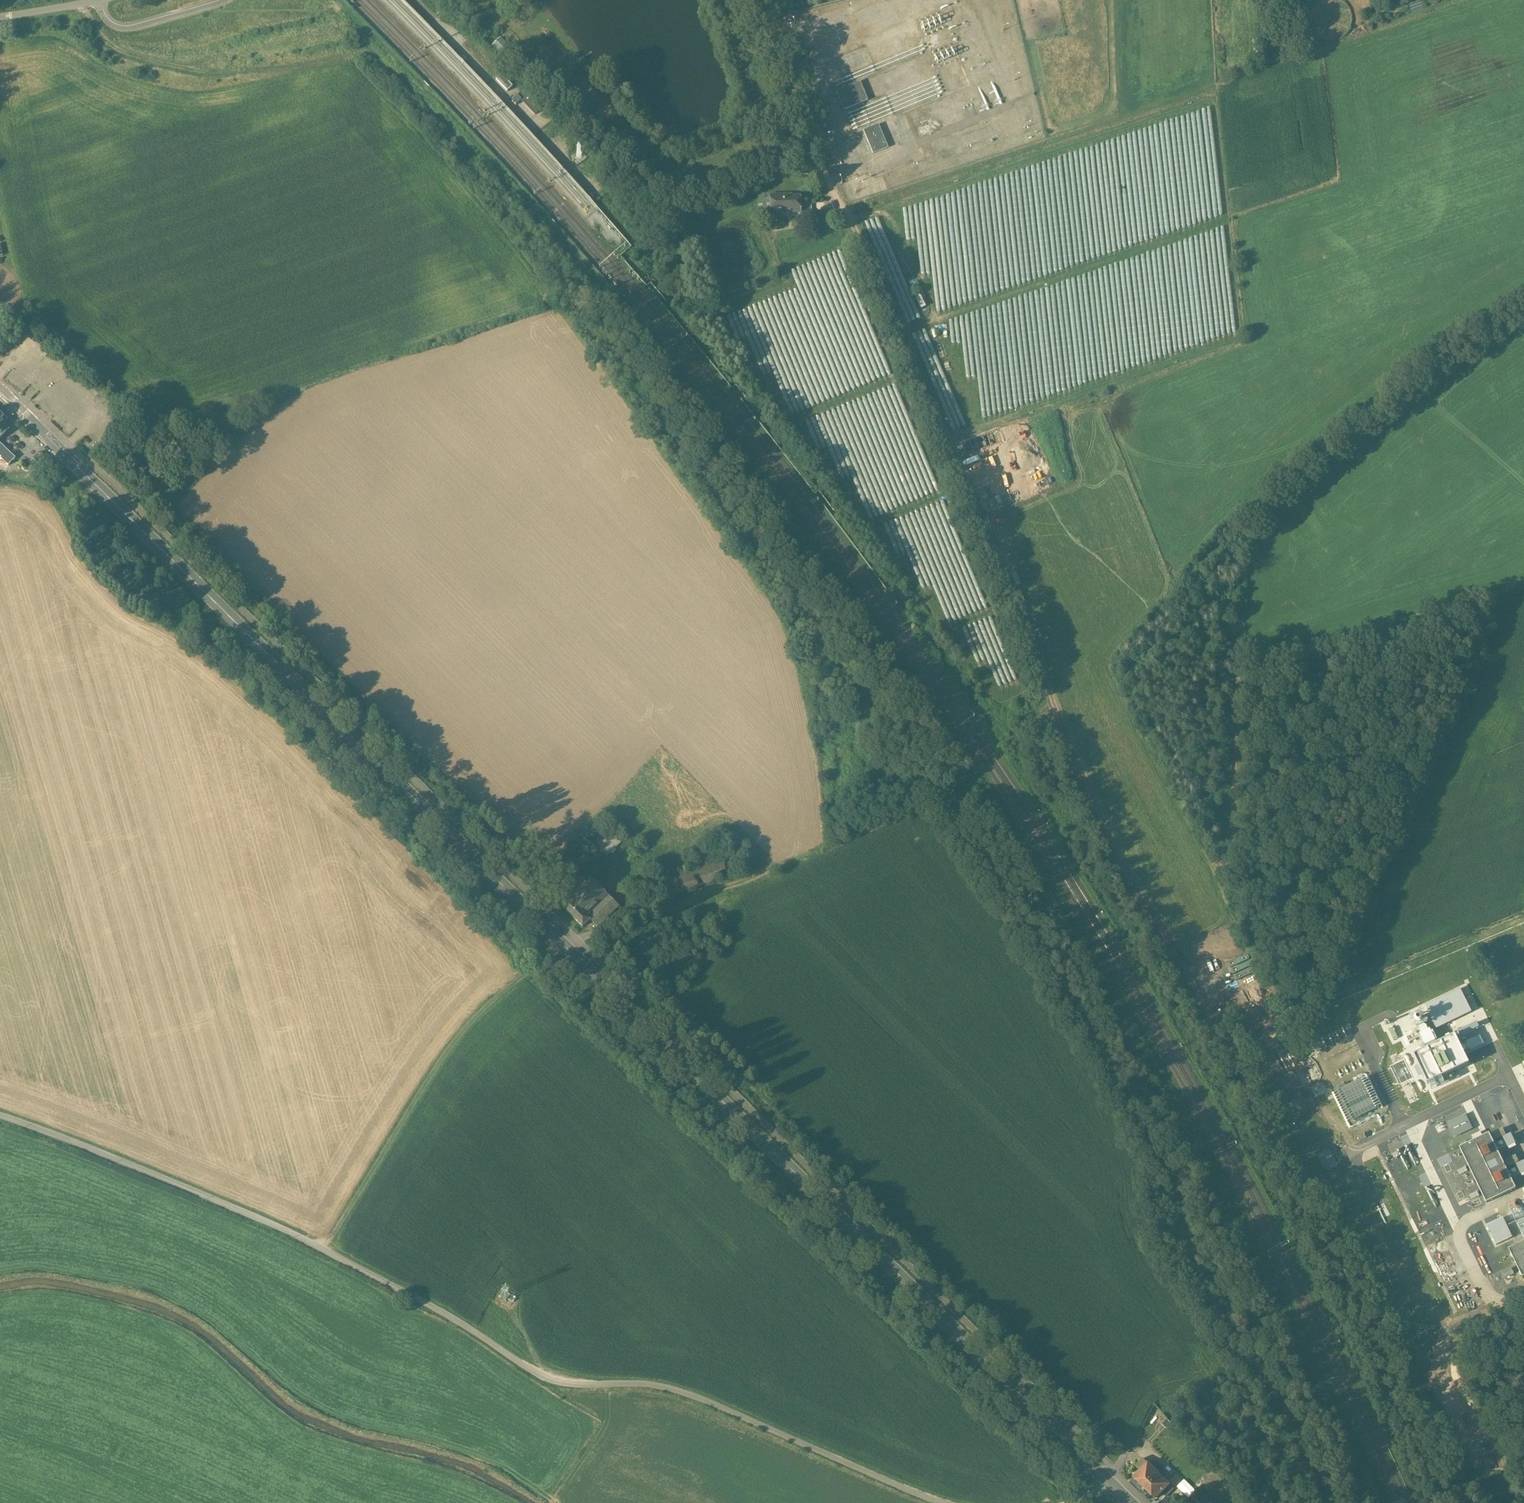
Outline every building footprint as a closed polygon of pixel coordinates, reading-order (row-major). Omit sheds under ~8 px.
[(504,56),(511,49),(500,38),(493,45),(504,56)] [(496,80),(507,91),(512,87),(501,75),(496,80)] [(836,91),(844,110),(868,100),(860,81),(836,91)] [(535,116),(544,108),(526,88),(518,96),(512,102),(516,106),(521,101),(535,116)] [(863,130),(873,154),(888,147),(878,124),(863,130)] [(594,142),(597,146),(602,142),(598,138),(594,142)] [(771,213),(801,212),(801,211),(812,211),(812,203),(800,206),(800,196),(787,197),(787,195),(770,195),(771,213)] [(935,364),(939,362),(926,330),(916,333),(919,340),(925,337),(935,364)] [(5,416),(5,417),(0,412),(0,438),(10,427),(5,422),(8,419),(5,416)] [(2,458),(1,459),(8,466),(16,458),(0,443),(0,457),(2,458)] [(38,463),(44,456),(40,452),(34,458),(38,463)] [(1444,761),(1468,773),(1471,767),(1448,755),(1444,761)] [(603,824),(587,840),(606,859),(621,843),(603,824)] [(579,841),(549,870),(556,876),(585,848),(579,841)] [(724,843),(692,855),(697,867),(728,856),(724,843)] [(697,867),(676,875),(682,893),(735,874),(728,856),(697,867)] [(1400,862),(1396,872),(1408,877),(1412,867),(1400,862)] [(676,875),(662,879),(668,898),(682,893),(676,875)] [(619,906),(591,878),(570,899),(590,920),(597,927),(619,906)] [(570,899),(566,895),(558,903),(583,928),(590,920),(570,899)] [(1331,1022),(1333,1029),(1342,1025),(1340,1018),(1331,1022)] [(1353,1048),(1348,1050),(1359,1074),(1364,1071),(1353,1048)] [(1338,1089),(1352,1121),(1381,1108),(1367,1076),(1338,1089)] [(1466,1115),(1448,1124),(1455,1138),(1473,1129),(1466,1115)] [(1475,1141),(1484,1136),(1482,1131),(1473,1136),(1475,1141)] [(1460,1149),(1487,1204),(1511,1192),(1517,1189),(1511,1178),(1513,1177),(1515,1180),(1517,1178),(1516,1176),(1523,1172),(1523,1164),(1508,1172),(1498,1152),(1500,1151),(1501,1153),(1504,1151),(1503,1149),(1514,1144),(1511,1137),(1495,1145),(1490,1134),(1460,1149)] [(1466,1167),(1458,1171),(1460,1176),(1468,1172),(1466,1167)] [(1478,1192),(1470,1196),(1472,1200),(1480,1197),(1478,1192)] [(1488,1225),(1497,1245),(1514,1237),(1505,1217),(1488,1225)] [(1510,1251),(1523,1279),(1523,1244),(1510,1251)] [(1512,1268),(1502,1273),(1505,1279),(1515,1274),(1512,1268)] [(1171,1423),(1164,1415),(1158,1420),(1166,1428),(1171,1423)] [(1143,1459),(1135,1467),(1140,1472),(1148,1464),(1143,1459)] [(1140,1472),(1134,1478),(1145,1488),(1159,1474),(1148,1463),(1148,1464),(1140,1472)] [(1159,1474),(1145,1488),(1155,1499),(1162,1493),(1169,1485),(1170,1484),(1159,1474)] [(1185,1479),(1178,1487),(1190,1497),(1197,1490),(1185,1479)] [(1169,1485),(1162,1493),(1166,1497),(1174,1490),(1169,1485)]
